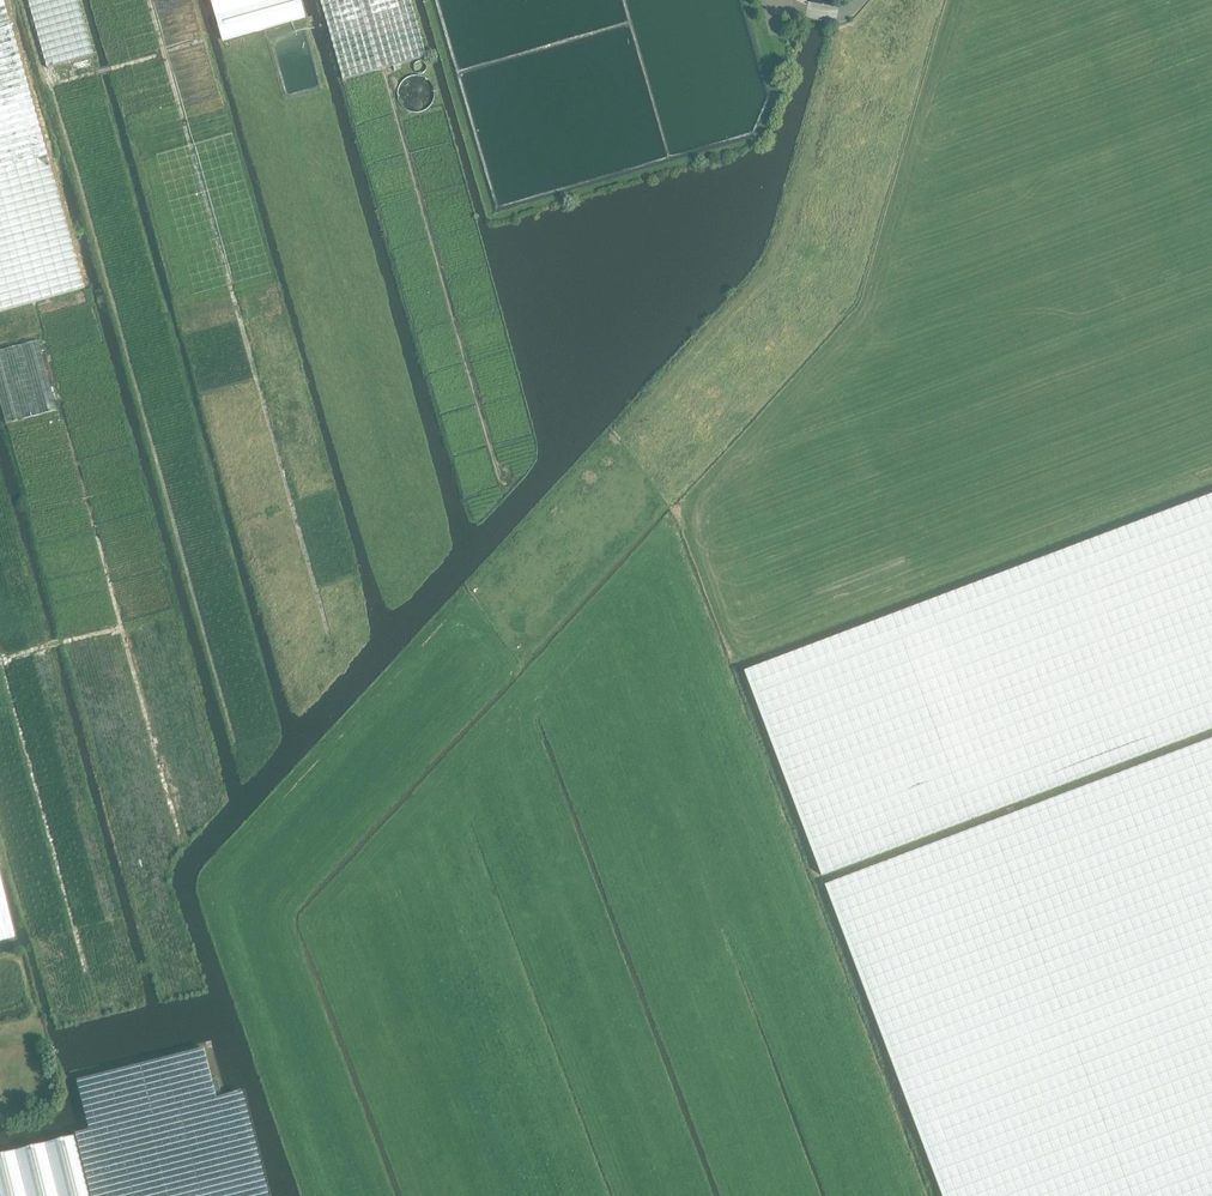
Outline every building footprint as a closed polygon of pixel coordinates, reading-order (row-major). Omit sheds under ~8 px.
[(9,22),(3,0),(0,0),(0,312),(34,303),(84,290),(9,22)] [(93,55),(77,0),(27,0),(46,68),(93,55)] [(223,40),(306,17),(301,0),(212,0),(223,40)] [(426,56),(410,0),(321,0),(343,80),(426,56)] [(434,94),(434,90),(433,87),(431,84),(429,82),(427,80),(425,79),(421,78),(419,77),(416,77),(413,78),(410,79),(407,81),(405,84),(403,87),(402,89),(401,93),(402,96),(402,99),(404,102),(406,105),(408,107),(411,108),(415,110),(417,110),(421,110),(424,109),(427,107),(429,105),(431,103),(433,100),(434,97),(434,94)] [(38,341),(0,351),(0,402),(6,424),(56,410),(38,341)] [(821,875),(1211,727),(1211,495),(744,672),(821,875)] [(825,885),(942,1195),(1211,1195),(1211,739),(825,885)] [(0,877),(0,940),(15,937),(0,877)] [(0,1154),(0,1195),(269,1195),(242,1091),(215,1098),(202,1048),(75,1080),(87,1130),(74,1134),(74,1136),(0,1154)]
